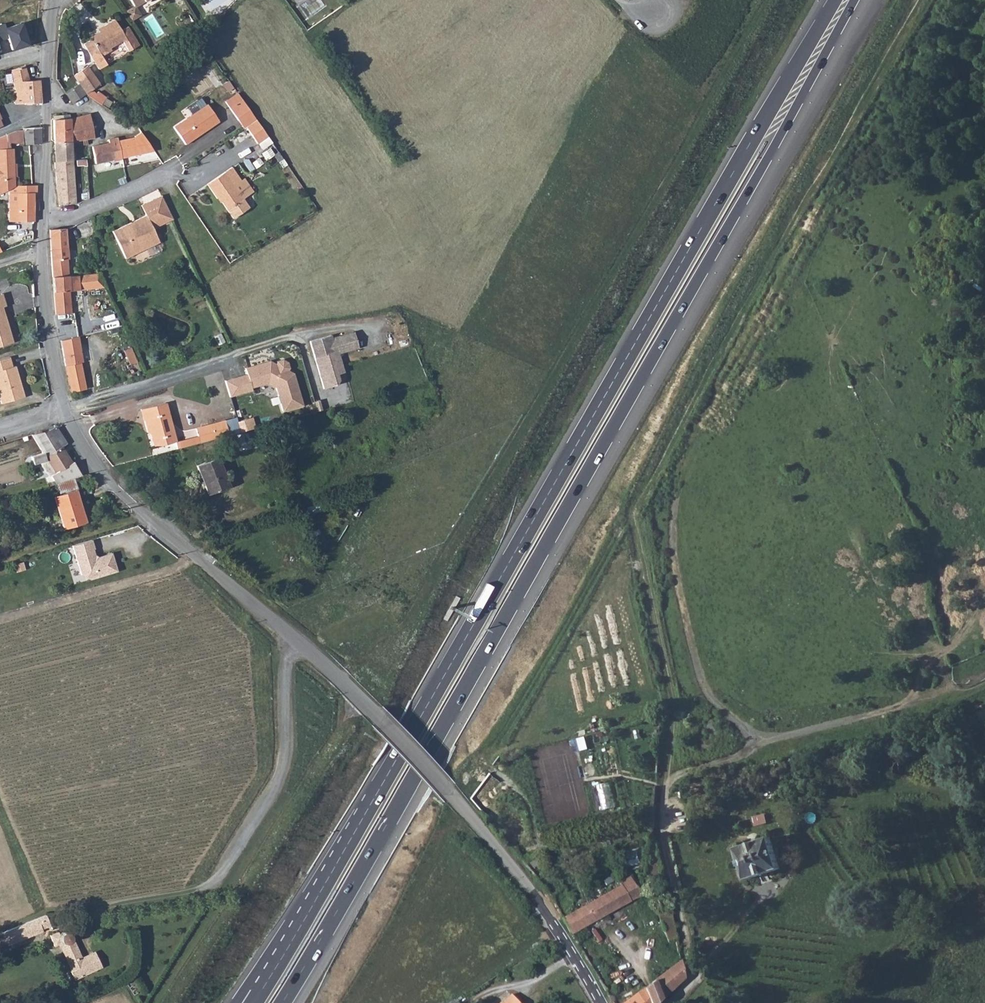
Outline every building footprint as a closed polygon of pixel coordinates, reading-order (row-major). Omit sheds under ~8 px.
[(26,19),(8,25),(11,34),(15,47),(32,42),(26,19)] [(114,20),(105,26),(97,30),(99,32),(90,38),(91,40),(84,45),(100,70),(108,65),(102,56),(112,50),(110,48),(122,40),(129,51),(139,45),(127,26),(121,30),(114,20)] [(11,34),(8,25),(7,22),(0,24),(0,37),(11,34)] [(15,89),(15,91),(15,103),(20,102),(40,102),(38,79),(29,79),(24,65),(11,70),(17,89),(15,89)] [(82,71),(94,90),(99,87),(88,67),(82,71)] [(79,85),(85,95),(94,90),(82,71),(77,73),(73,75),(79,85)] [(72,102),(85,95),(79,85),(65,93),(72,102)] [(241,98),(237,91),(223,100),(229,107),(241,98)] [(243,128),(246,126),(255,120),(241,98),(229,107),(243,128)] [(188,109),(192,115),(204,106),(200,100),(188,109)] [(40,127),(40,102),(20,102),(21,128),(40,127)] [(192,115),(174,128),(186,145),(219,122),(206,105),(204,106),(192,115)] [(70,118),(71,140),(94,136),(90,113),(70,118)] [(53,119),(53,142),(71,140),(70,118),(69,118),(68,114),(63,114),(63,118),(53,119)] [(253,136),(262,129),(255,120),(246,126),(253,136)] [(40,142),(40,127),(21,128),(21,130),(16,130),(17,135),(22,135),(23,144),(40,142)] [(262,129),(253,136),(263,149),(272,143),(262,129)] [(8,134),(8,142),(23,144),(22,135),(17,135),(16,130),(8,134)] [(152,151),(141,132),(135,135),(135,136),(117,139),(117,136),(108,137),(109,141),(91,144),(95,161),(112,158),(112,159),(121,158),(121,156),(152,151)] [(13,186),(13,149),(8,149),(8,142),(8,134),(0,137),(0,193),(13,186)] [(54,160),(72,159),(71,140),(53,142),(54,151),(54,160)] [(75,202),(73,181),(72,159),(54,160),(58,204),(75,202)] [(231,166),(206,183),(215,197),(218,196),(233,218),(249,206),(234,184),(240,180),(231,166)] [(8,221),(33,220),(33,191),(36,191),(36,184),(16,185),(16,199),(8,199),(8,221)] [(174,221),(163,196),(142,206),(146,217),(111,233),(124,260),(158,244),(153,231),(174,221)] [(50,230),(50,246),(66,245),(64,228),(50,230)] [(50,246),(52,275),(66,274),(68,270),(66,245),(50,246)] [(99,273),(66,274),(68,290),(104,286),(99,273)] [(66,274),(52,275),(55,312),(70,311),(68,290),(66,274)] [(14,340),(4,312),(0,313),(0,312),(0,344),(14,340)] [(330,334),(308,340),(323,388),(337,384),(339,379),(337,374),(344,372),(338,354),(358,347),(353,330),(331,337),(330,334)] [(220,334),(213,337),(217,346),(224,343),(220,334)] [(61,342),(64,364),(79,362),(81,361),(78,339),(61,342)] [(131,349),(123,352),(129,366),(137,363),(131,349)] [(10,354),(0,357),(0,396),(1,401),(24,395),(16,363),(13,364),(10,354)] [(246,374),(232,378),(237,394),(252,390),(251,388),(267,383),(275,387),(282,411),(301,405),(292,373),(287,370),(288,368),(286,362),(281,360),(276,362),(275,364),(269,360),(244,368),(246,374)] [(79,362),(64,364),(70,392),(85,388),(79,362)] [(343,393),(325,399),(328,409),(346,404),(343,393)] [(154,449),(173,442),(163,403),(140,409),(142,421),(145,420),(147,429),(149,429),(154,449)] [(197,443),(228,437),(223,421),(194,428),(195,436),(197,443)] [(71,477),(80,475),(71,461),(69,462),(60,446),(65,443),(55,425),(42,431),(41,430),(30,433),(41,452),(36,454),(30,455),(32,463),(39,462),(46,460),(53,473),(50,474),(54,482),(71,477)] [(265,445),(260,427),(233,435),(237,444),(243,441),(248,450),(265,445)] [(30,433),(25,435),(36,454),(41,452),(30,433)] [(175,450),(197,443),(195,436),(173,442),(175,450)] [(243,441),(237,444),(231,446),(234,455),(248,450),(243,441)] [(216,459),(196,466),(207,495),(227,487),(216,459)] [(46,460),(39,462),(47,476),(50,474),(53,473),(46,460)] [(54,482),(58,495),(73,489),(75,489),(71,477),(54,482)] [(82,518),(73,489),(58,495),(52,497),(61,525),(82,518)] [(89,540),(70,546),(78,575),(85,573),(87,580),(114,572),(109,554),(96,558),(95,560),(91,558),(92,555),(91,550),(92,550),(89,540)] [(604,808),(616,805),(610,781),(598,784),(604,808)] [(771,837),(737,849),(747,878),(781,866),(771,837)] [(564,888),(549,896),(570,934),(638,896),(628,877),(618,883),(619,885),(576,909),(564,888)] [(672,954),(677,952),(666,895),(651,901),(672,954)] [(50,924),(46,913),(0,931),(6,945),(42,931),(41,928),(50,924)] [(97,958),(94,950),(81,956),(73,937),(71,937),(69,933),(67,930),(63,928),(60,929),(49,934),(54,946),(59,943),(70,970),(75,979),(101,967),(97,958)] [(639,1002),(655,1002),(682,977),(678,961),(635,993),(639,1002)] [(620,1002),(639,1002),(635,993),(620,1002)] [(498,1002),(517,1002),(509,994),(498,1002)]
